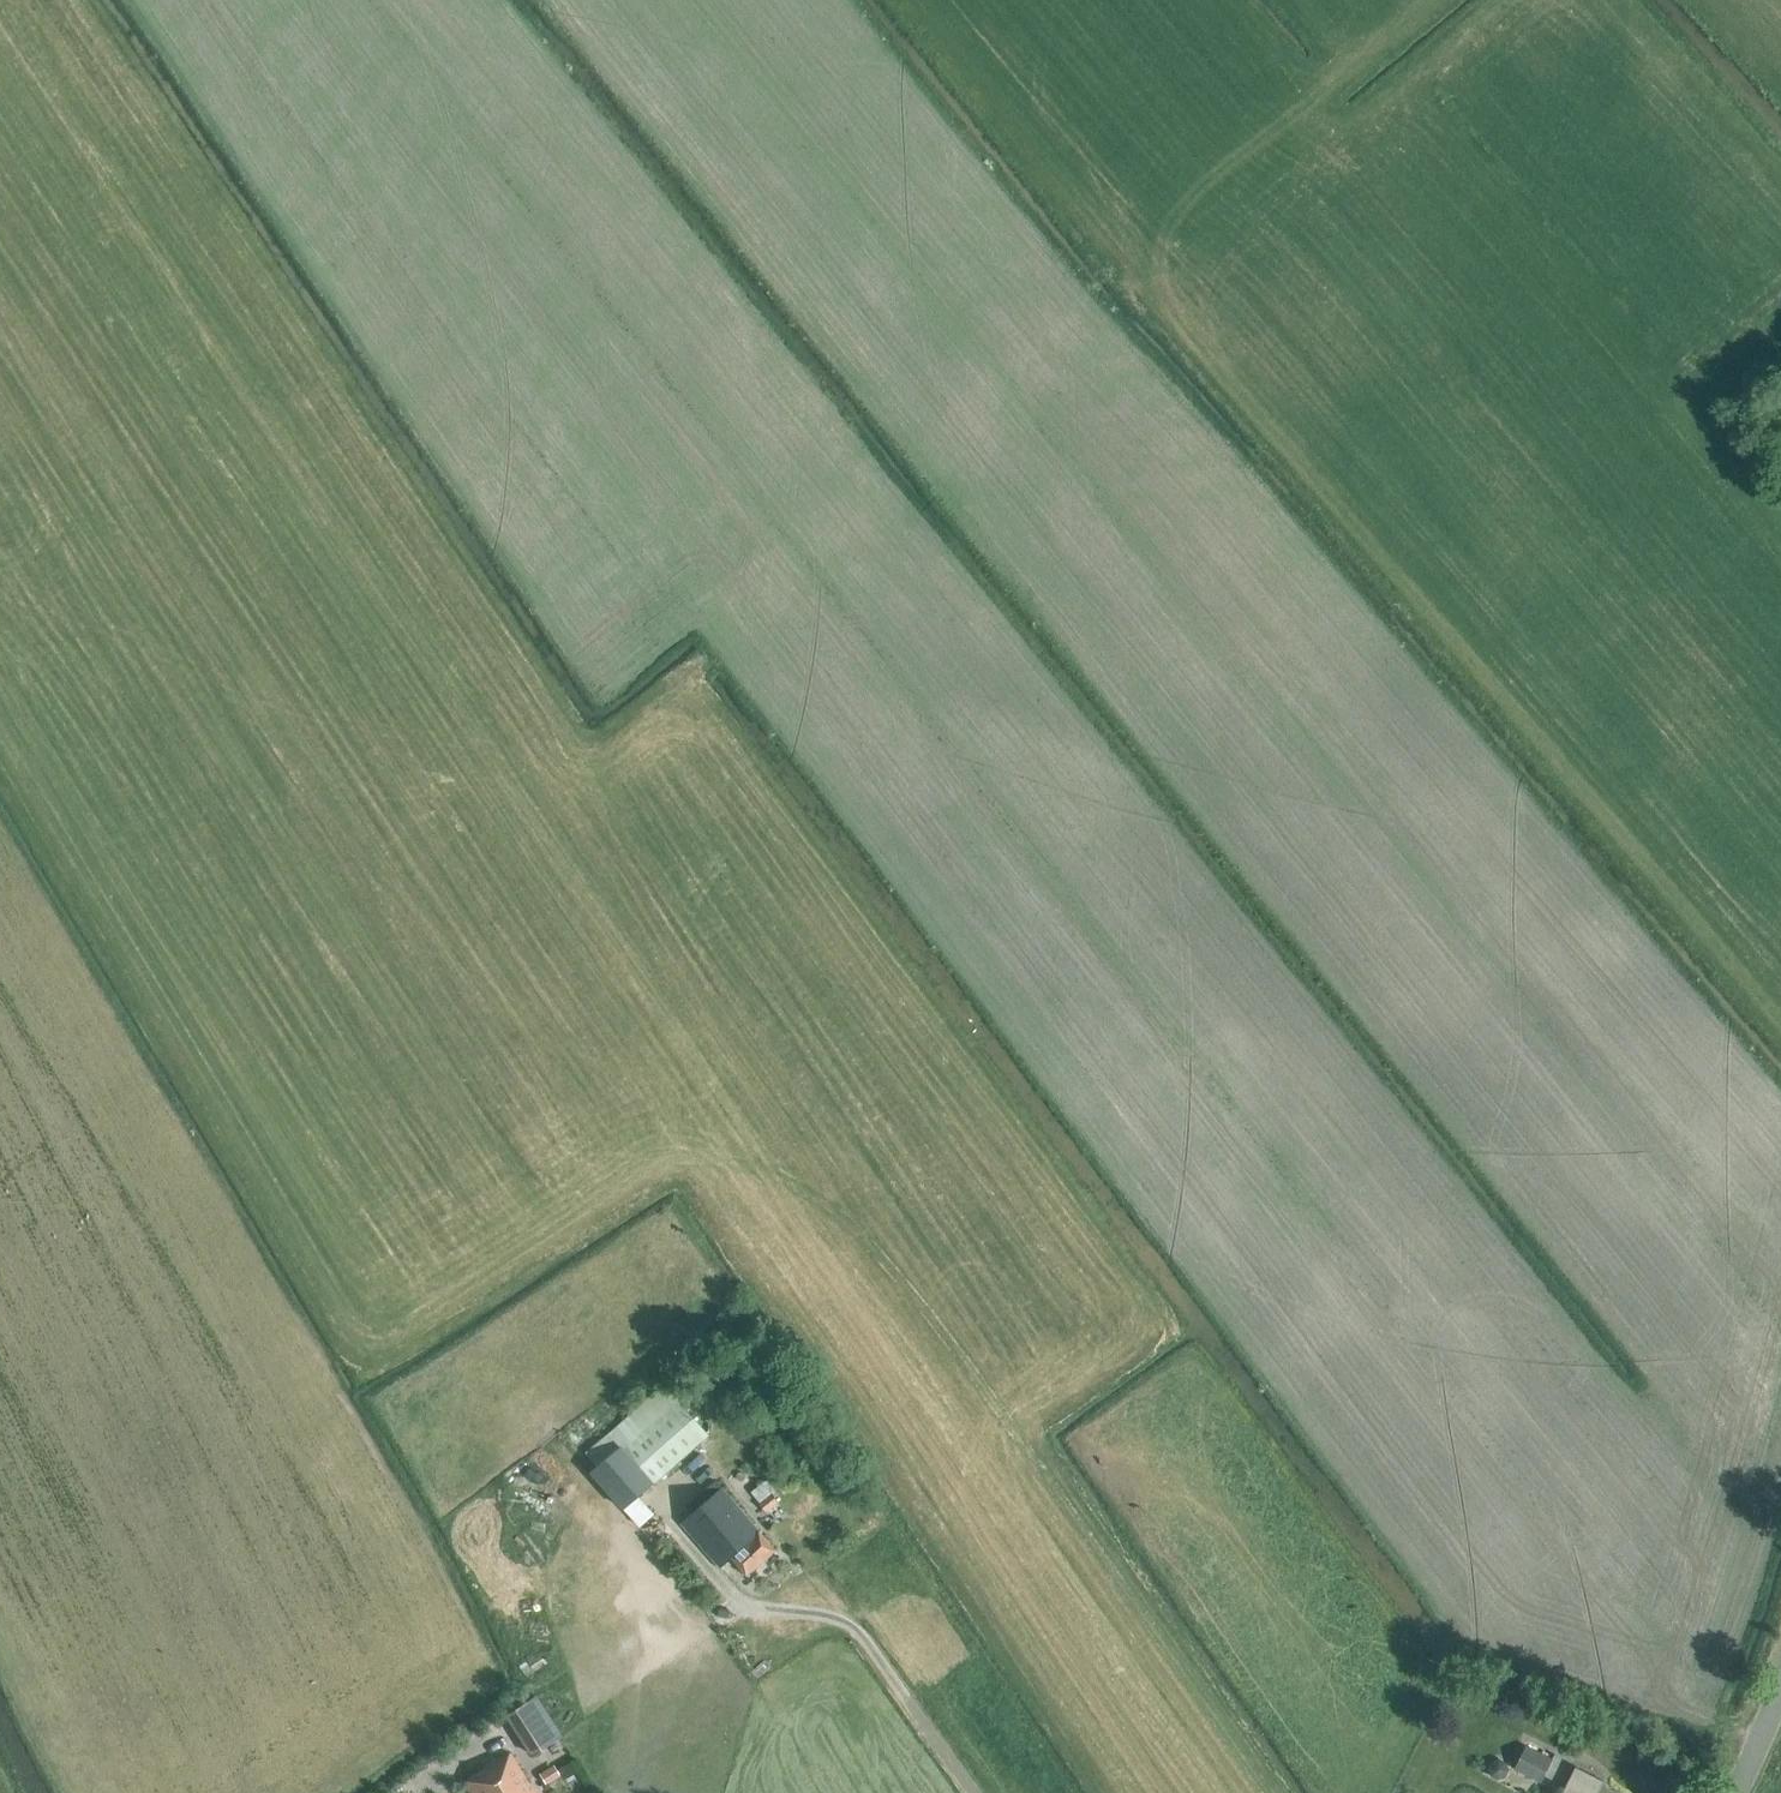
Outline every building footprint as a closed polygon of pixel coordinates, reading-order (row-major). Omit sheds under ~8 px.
[(639,1527),(654,1514),(639,1497),(710,1436),(665,1384),(585,1453),(597,1467),(590,1472),(615,1501),(619,1504),(639,1527)] [(766,1479),(751,1491),(760,1503),(775,1490),(766,1479)] [(747,1575),(775,1550),(775,1549),(715,1481),(686,1505),(693,1512),(681,1523),(720,1567),(732,1557),(747,1575)] [(772,1496),(760,1506),(766,1513),(778,1504),(772,1496)] [(539,1750),(560,1737),(551,1724),(533,1695),(513,1708),(531,1737),(539,1750)] [(1540,1783),(1553,1759),(1525,1746),(1513,1771),(1540,1783)] [(508,1753),(463,1781),(470,1792),(532,1792),(508,1753)] [(1506,1763),(1499,1759),(1492,1762),(1488,1769),(1490,1776),(1497,1780),(1505,1777),(1509,1771),(1506,1763)] [(553,1767),(538,1775),(544,1787),(558,1779),(553,1767)] [(1604,1781),(1575,1767),(1562,1792),(1598,1792),(1604,1781)]
